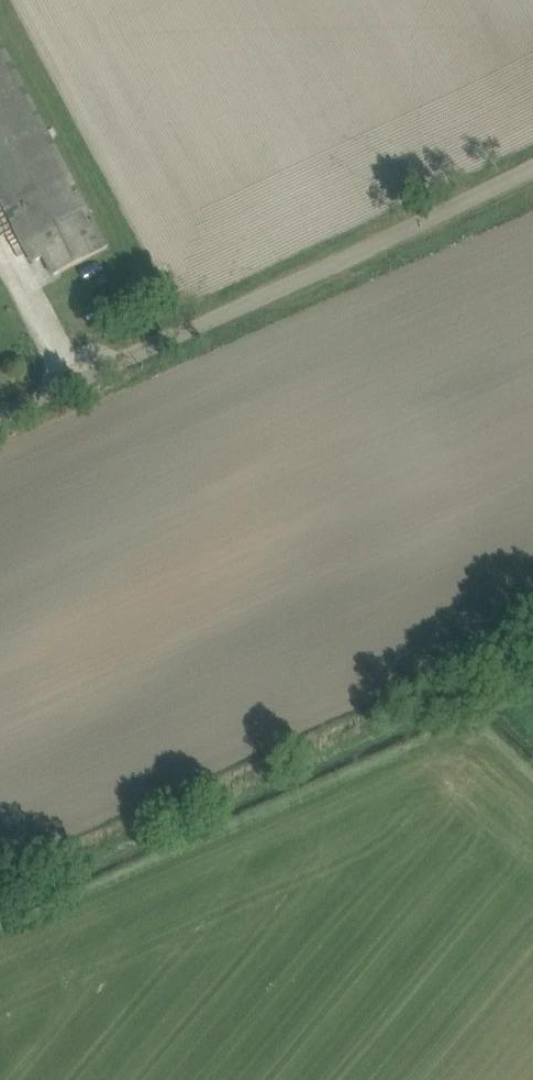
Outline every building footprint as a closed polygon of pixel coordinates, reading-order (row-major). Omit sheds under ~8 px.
[(24,244),(34,264),(46,258),(55,277),(109,249),(0,40),(0,198),(24,244)]
